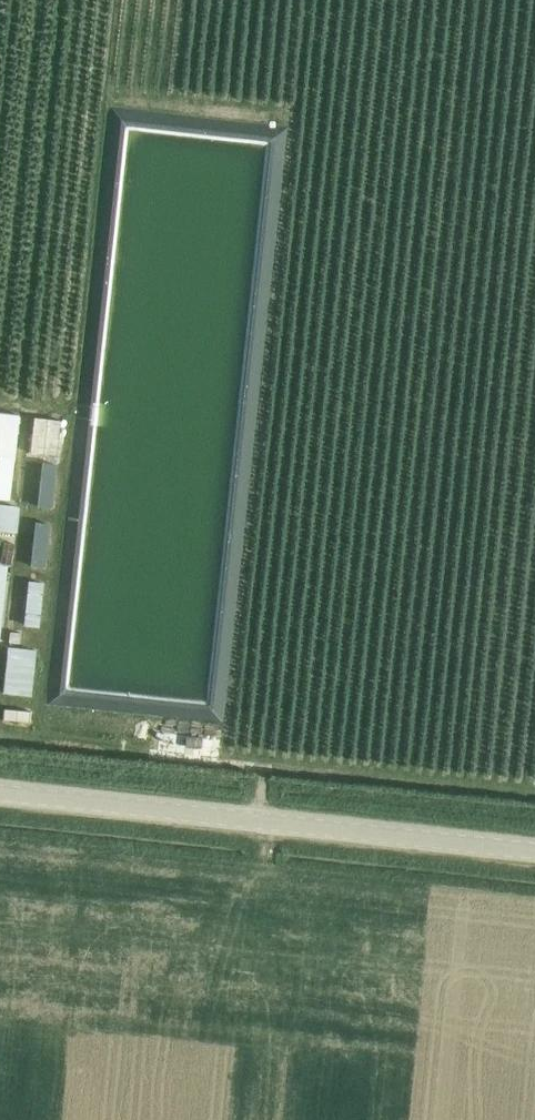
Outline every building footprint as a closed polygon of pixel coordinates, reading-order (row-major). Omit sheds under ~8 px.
[(10,499),(19,415),(0,413),(0,498),(10,499)] [(35,416),(30,453),(57,456),(61,419),(35,416)] [(55,465),(43,464),(38,507),(50,508),(55,465)] [(19,508),(0,505),(0,533),(15,535),(19,508)] [(59,557),(69,518),(56,515),(47,554),(59,557)] [(49,524),(36,523),(31,566),(44,568),(49,524)] [(5,598),(8,565),(0,565),(0,641),(1,641),(5,598)] [(38,627),(43,583),(29,582),(24,625),(38,627)] [(10,632),(9,643),(19,644),(20,633),(10,632)] [(30,696),(36,650),(9,647),(3,693),(30,696)]
